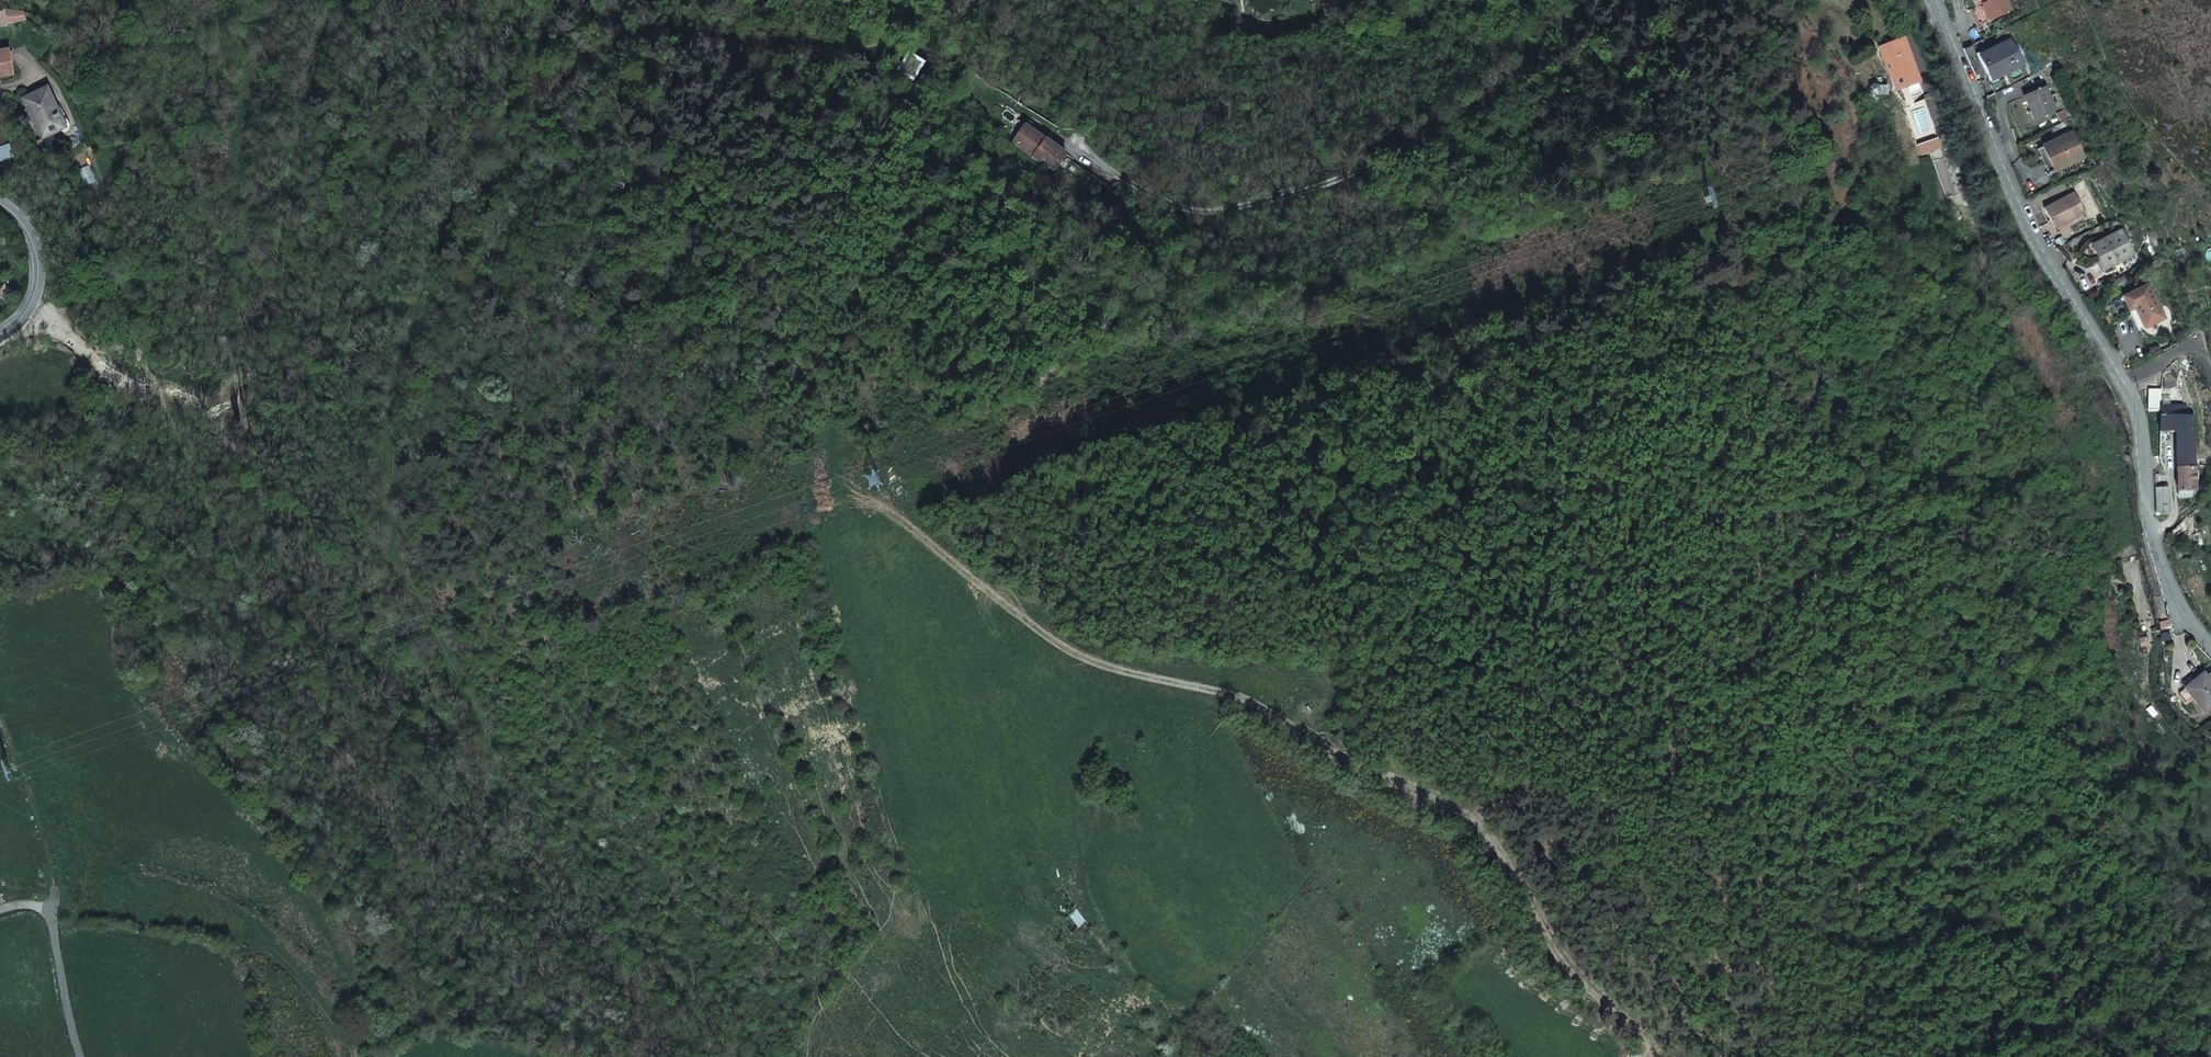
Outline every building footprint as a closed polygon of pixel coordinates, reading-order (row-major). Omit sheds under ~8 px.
[(2013,7),(2009,0),(1981,0),(1983,2),(1978,6),(1972,9),(1981,25),(2013,7)] [(7,11),(10,26),(30,23),(27,11),(26,11),(19,10),(7,11)] [(10,26),(7,11),(4,12),(0,15),(0,28),(10,26)] [(1908,42),(1892,48),(1908,100),(1926,94),(1908,42)] [(1990,79),(2017,67),(2005,42),(1975,55),(1982,71),(1986,69),(1990,79)] [(15,75),(11,52),(0,54),(0,77),(15,75)] [(1990,79),(1986,69),(1982,71),(1987,80),(1990,79)] [(1889,95),(1889,86),(1871,86),(1871,94),(1888,95),(1889,95)] [(2031,122),(2053,111),(2041,87),(2019,98),(2031,122)] [(58,120),(62,119),(49,91),(27,101),(43,139),(54,135),(63,131),(58,120)] [(63,131),(66,129),(62,119),(58,120),(63,131)] [(1020,141),(1030,153),(1055,166),(1066,151),(1026,123),(1020,141)] [(2047,173),(2081,156),(2068,132),(2034,149),(2047,173)] [(54,135),(43,139),(48,155),(59,150),(54,135)] [(1094,155),(1098,149),(1081,138),(1077,145),(1094,155)] [(1100,168),(1096,175),(1110,188),(1115,179),(1100,168)] [(2053,229),(2084,213),(2073,192),(2043,207),(2053,229)] [(2103,268),(2132,253),(2120,230),(2091,244),(2103,268)] [(1989,263),(1979,248),(1968,254),(1978,270),(1989,263)] [(2149,283),(2123,296),(2139,329),(2165,316),(2149,283)] [(2162,409),(2162,404),(2162,389),(2148,389),(2148,409),(2162,409)] [(2194,414),(2187,414),(2185,404),(2162,404),(2162,409),(2162,431),(2177,431),(2177,465),(2196,464),(2194,414)] [(2196,464),(2177,465),(2178,489),(2196,489),(2196,464)] [(2169,514),(2168,488),(2156,488),(2156,514),(2169,514)] [(2210,695),(2210,681),(2197,666),(2181,681),(2202,704),(2210,695)]
